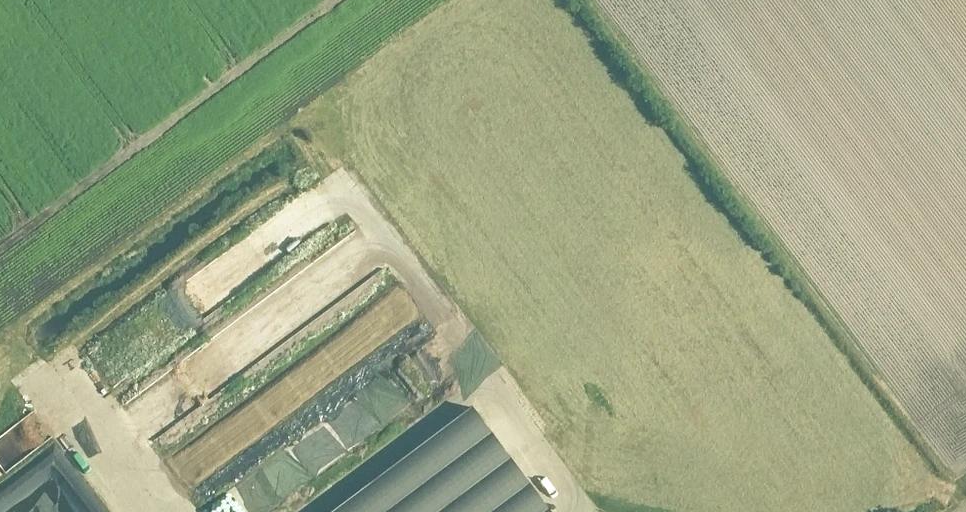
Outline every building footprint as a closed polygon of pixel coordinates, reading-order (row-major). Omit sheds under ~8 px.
[(335,511),(549,511),(472,409),(335,511)]
